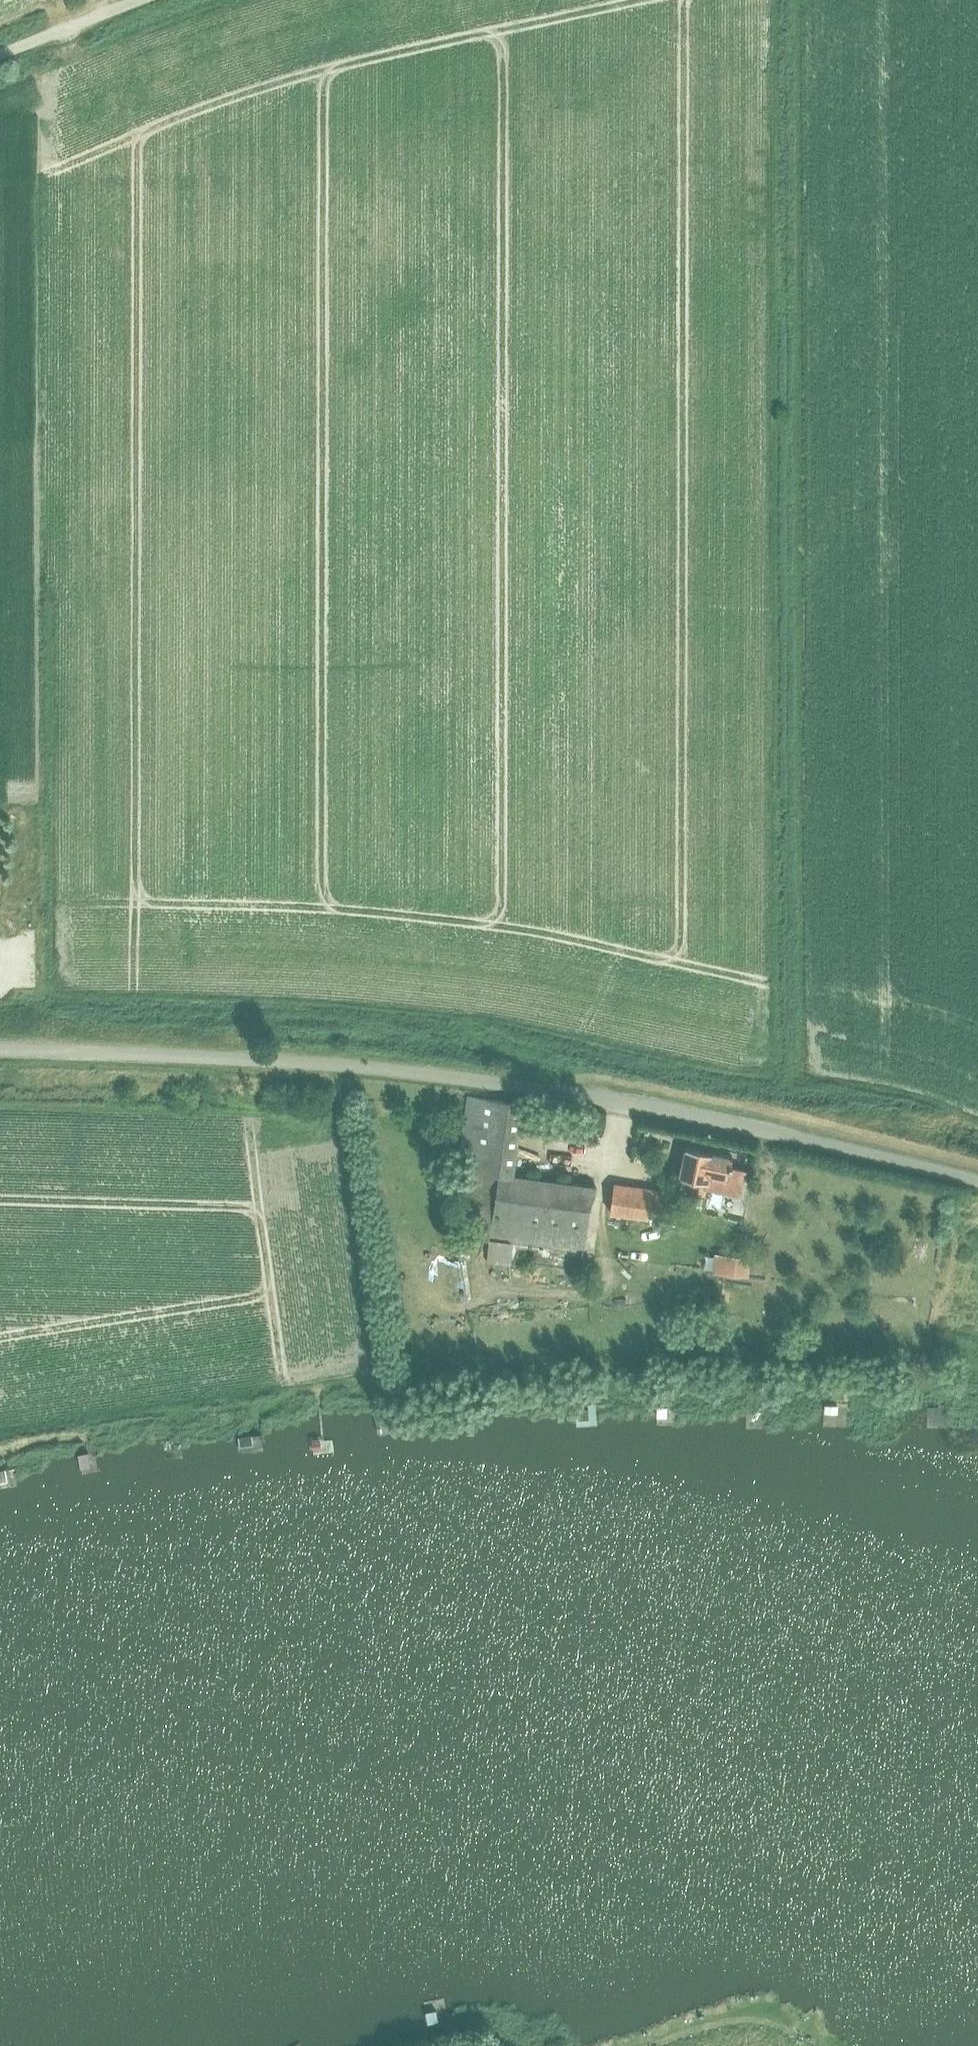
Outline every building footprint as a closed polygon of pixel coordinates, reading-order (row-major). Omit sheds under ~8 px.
[(464,1115),(487,1117),(487,1107),(503,1108),(504,1094),(465,1092),(464,1115)] [(741,1193),(745,1170),(731,1167),(733,1156),(687,1146),(680,1177),(692,1179),(690,1193),(705,1196),(707,1187),(741,1193)] [(500,1173),(491,1233),(586,1247),(595,1186),(500,1173)] [(613,1199),(612,1213),(649,1218),(651,1204),(664,1206),(666,1192),(615,1185),(613,1199)] [(727,1255),(726,1274),(741,1275),(743,1257),(727,1255)] [(490,1295),(492,1307),(509,1304),(507,1292),(490,1295)] [(657,1414),(666,1414),(666,1406),(657,1406),(657,1414)] [(578,1410),(579,1419),(589,1418),(588,1409),(578,1410)] [(374,1412),(377,1426),(386,1424),(383,1410),(374,1412)] [(758,1423),(758,1414),(747,1414),(747,1423),(758,1423)] [(493,1426),(483,1427),(484,1434),(494,1433),(493,1426)] [(251,1434),(239,1436),(241,1445),(253,1443),(251,1434)] [(313,1450),(321,1449),(321,1440),(313,1441),(313,1450)] [(163,1444),(164,1451),(172,1451),(171,1443),(163,1444)] [(89,1453),(79,1454),(81,1465),(90,1464),(89,1453)] [(429,2024),(440,2022),(437,2010),(427,2012),(429,2024)]
